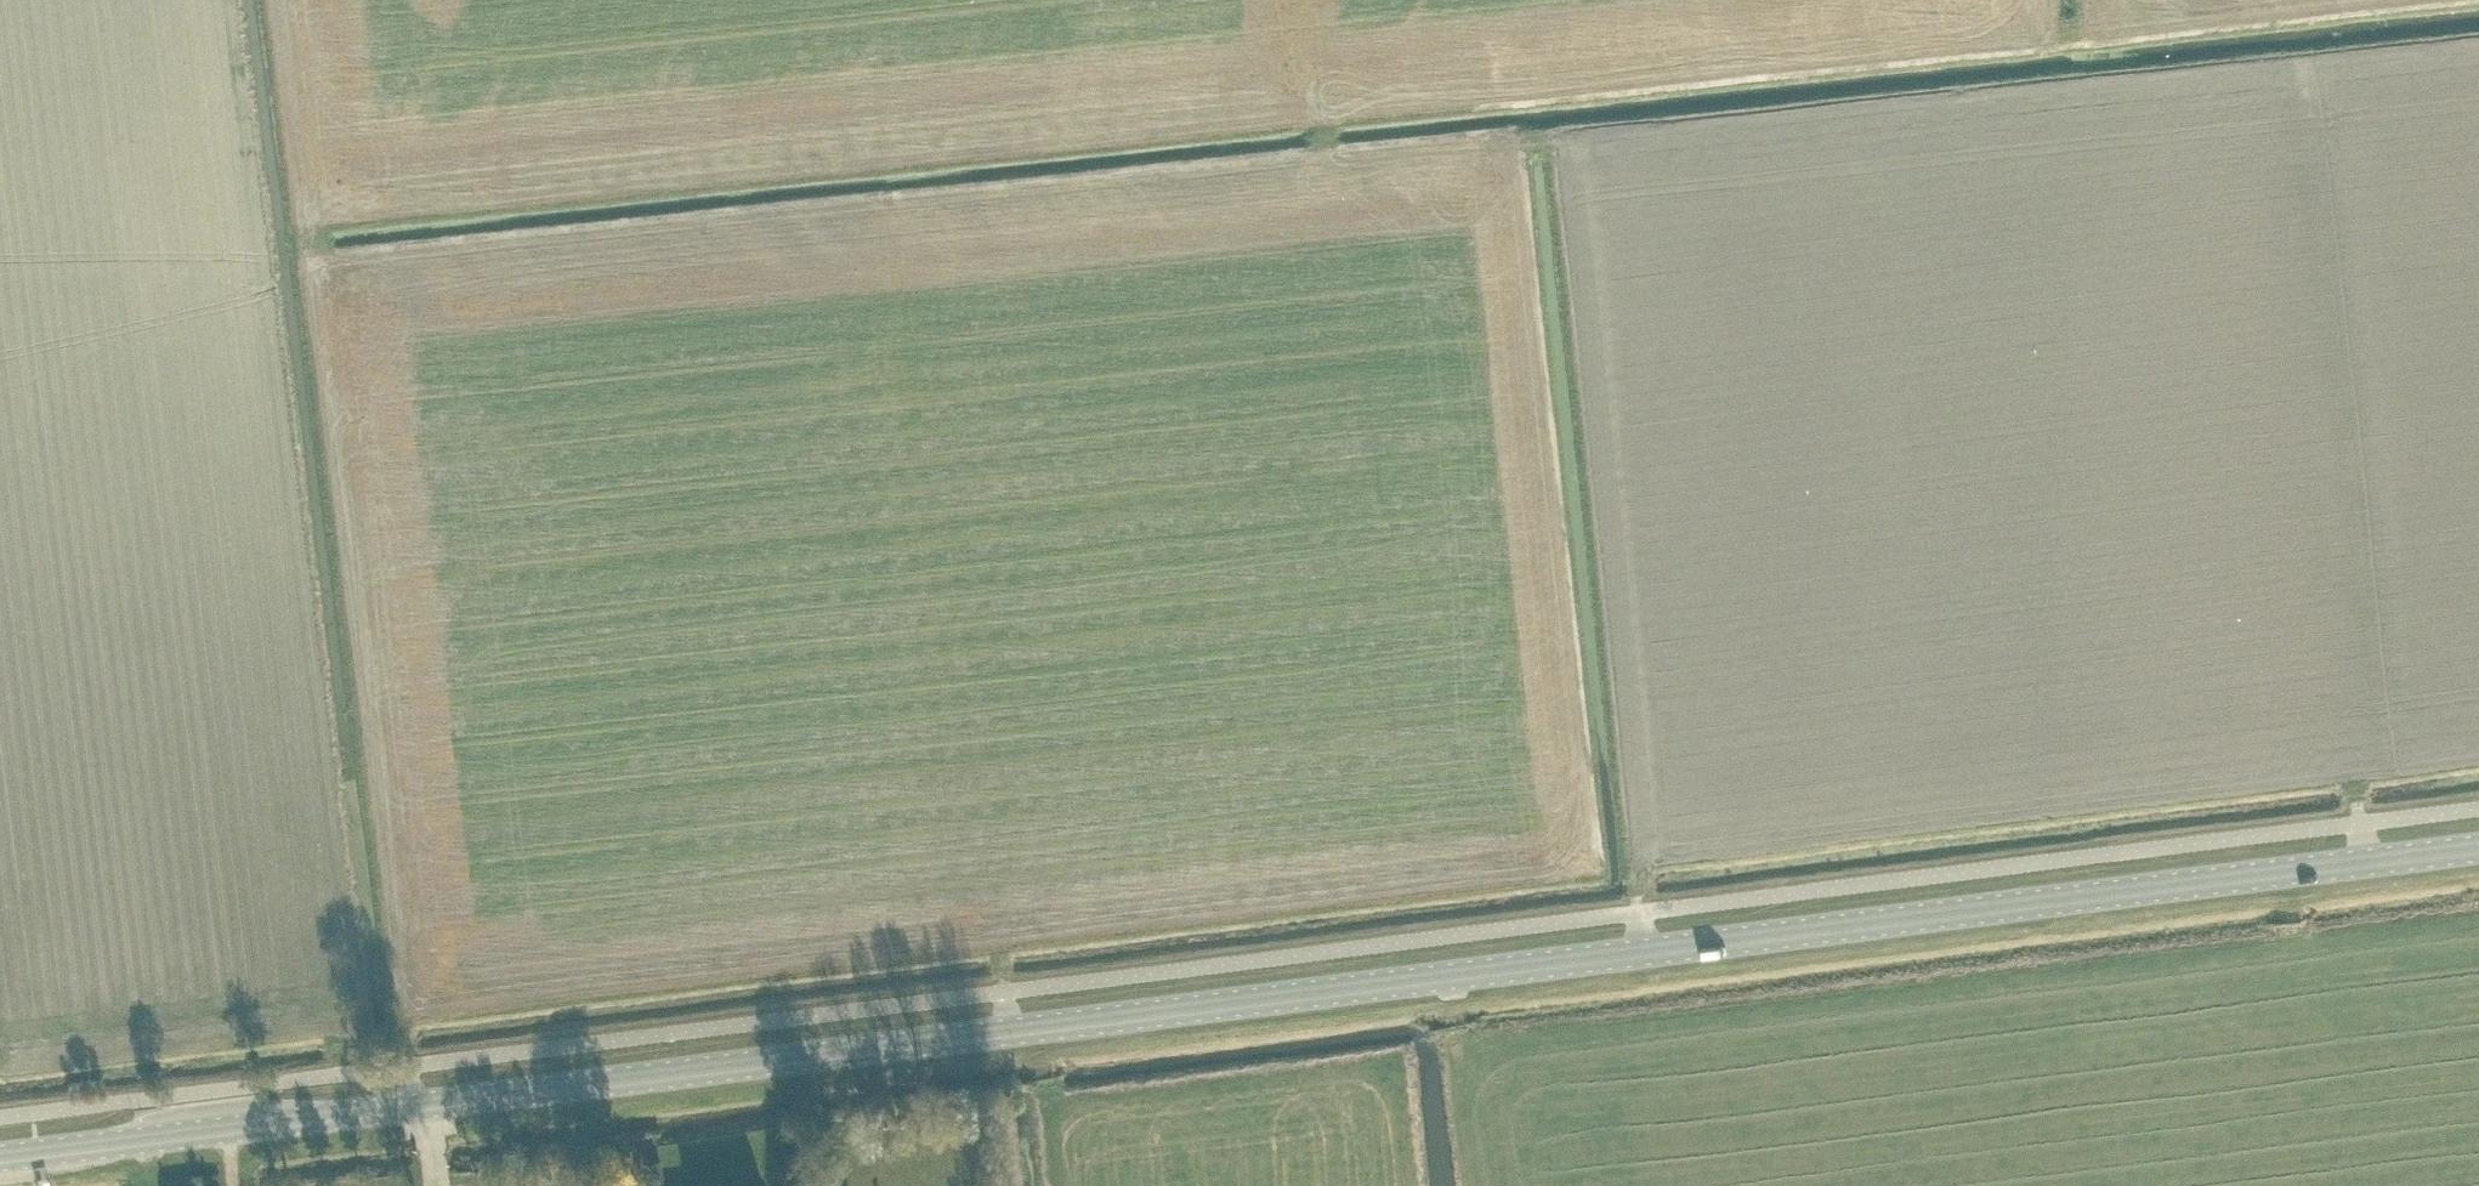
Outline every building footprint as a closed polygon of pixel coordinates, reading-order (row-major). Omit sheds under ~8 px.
[(660,1159),(649,1161),(653,1182),(664,1180),(660,1159)]
